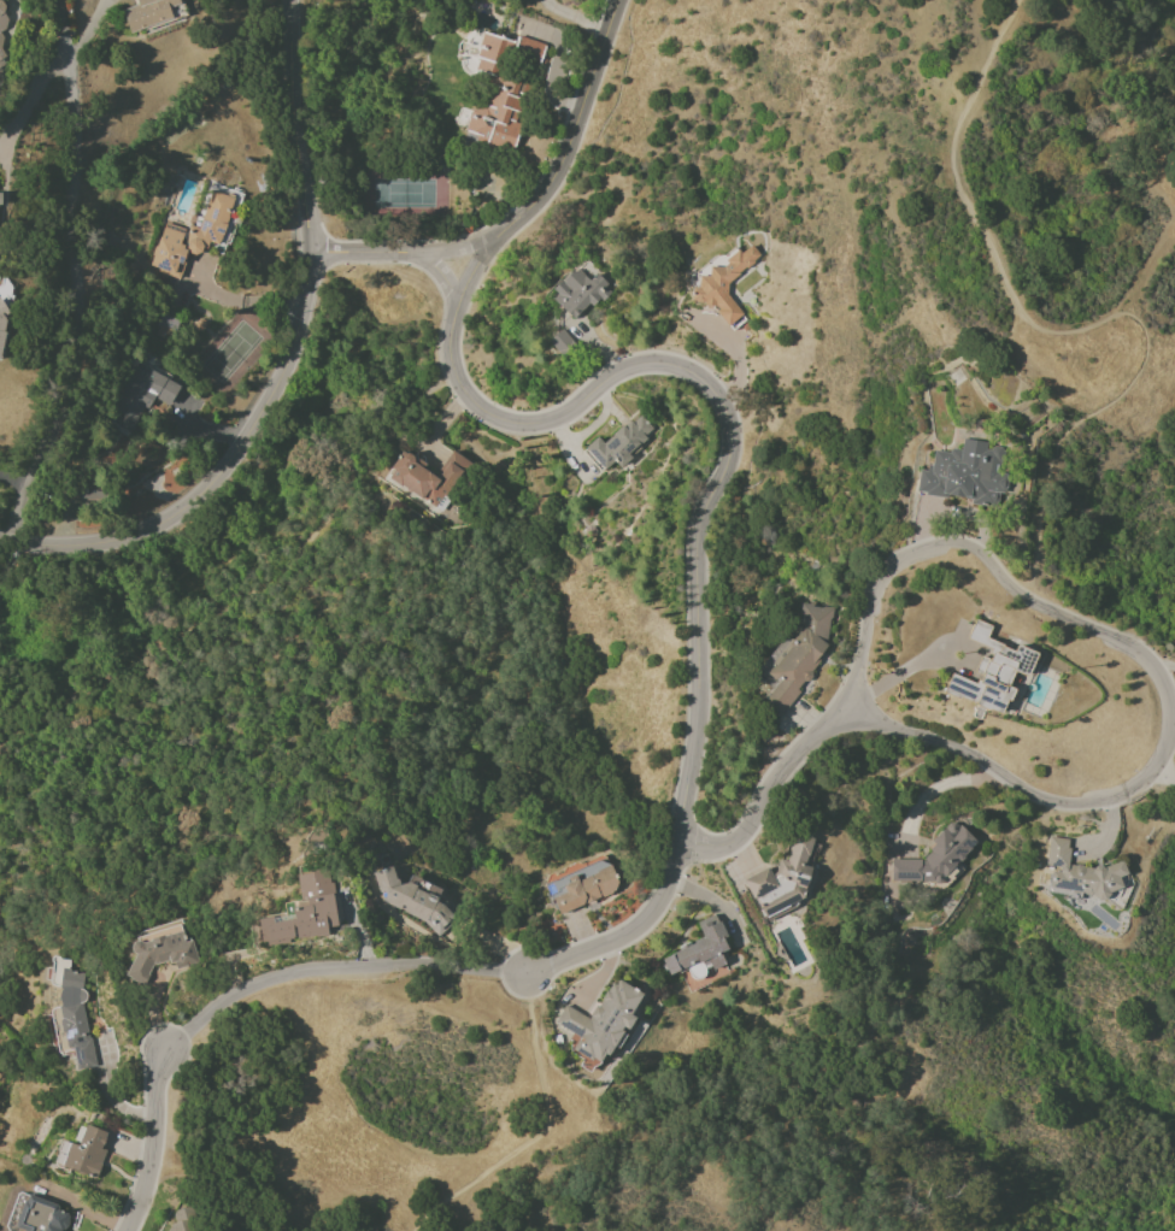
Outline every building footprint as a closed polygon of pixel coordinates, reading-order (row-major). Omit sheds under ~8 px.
[(11,61),(14,38),(7,27),(8,21),(5,16),(6,5),(3,0),(0,0),(0,67),(11,61)] [(129,32),(172,19),(168,7),(180,4),(178,0),(135,0),(137,5),(122,10),(129,32)] [(527,84),(501,75),(507,56),(537,66),(545,45),(518,36),(516,43),(484,33),(472,69),(486,74),(465,136),(511,152),(520,125),(514,123),(527,84)] [(233,198),(210,191),(199,228),(189,225),(187,229),(163,222),(149,268),(180,277),(187,253),(202,257),(206,242),(219,246),(233,198)] [(692,289),(725,327),(742,313),(722,290),(760,256),(750,245),(740,253),(737,249),(692,289)] [(576,321),(611,286),(595,270),(591,274),(580,263),(549,294),(576,321)] [(10,298),(0,296),(0,347),(10,298)] [(560,330),(548,341),(560,355),(572,345),(560,330)] [(180,385),(138,363),(107,420),(131,433),(151,396),(169,406),(180,385)] [(581,450),(601,473),(613,461),(620,468),(631,458),(627,454),(654,430),(638,413),(603,444),(596,437),(581,450)] [(915,493),(997,506),(999,492),(1004,492),(1007,476),(991,474),(994,451),(986,450),(987,442),(962,439),(960,453),(932,448),(929,471),(919,470),(915,493)] [(385,477),(437,510),(467,462),(452,453),(439,474),(401,451),(385,477)] [(831,608),(800,604),(797,619),(757,674),(755,683),(772,685),(760,702),(780,717),(797,694),(798,692),(813,671),(815,660),(826,645),(831,608)] [(1002,714),(1011,688),(1006,687),(1012,671),(1028,676),(1036,652),(1015,645),(1014,649),(986,640),(991,626),(973,620),(966,640),(991,649),(978,684),(950,674),(943,694),(1002,714)] [(890,882),(939,882),(976,841),(952,819),(933,840),(933,846),(921,859),(890,859),(890,882)] [(743,879),(762,919),(803,900),(815,845),(813,841),(792,836),(787,861),(778,860),(774,881),(767,868),(743,879)] [(1067,861),(1071,840),(1049,836),(1044,867),(1051,868),(1047,890),(1109,900),(1111,889),(1119,890),(1121,875),(1122,875),(1123,870),(1067,861)] [(605,859),(545,883),(557,914),(618,890),(605,859)] [(295,875),(299,895),(306,893),(308,905),(290,909),(291,913),(257,920),(262,947),(327,934),(326,926),(339,924),(329,869),(295,875)] [(660,958),(668,976),(678,971),(688,992),(701,985),(700,982),(725,970),(718,954),(729,948),(714,915),(696,923),(703,938),(660,958)] [(196,963),(192,939),(184,940),(182,926),(165,929),(166,933),(127,939),(134,981),(150,979),(148,965),(171,961),(171,967),(196,963)] [(77,971),(54,976),(68,1050),(71,1049),(76,1070),(96,1066),(77,971)] [(554,1024),(579,1037),(573,1048),(603,1065),(642,995),(613,978),(590,1019),(564,1005),(554,1024)] [(107,1132),(85,1125),(77,1146),(61,1141),(53,1163),(95,1179),(106,1150),(101,1149),(107,1132)] [(69,1214),(56,1210),(58,1205),(30,1195),(18,1229),(20,1230),(19,1230),(63,1230),(69,1214)]
